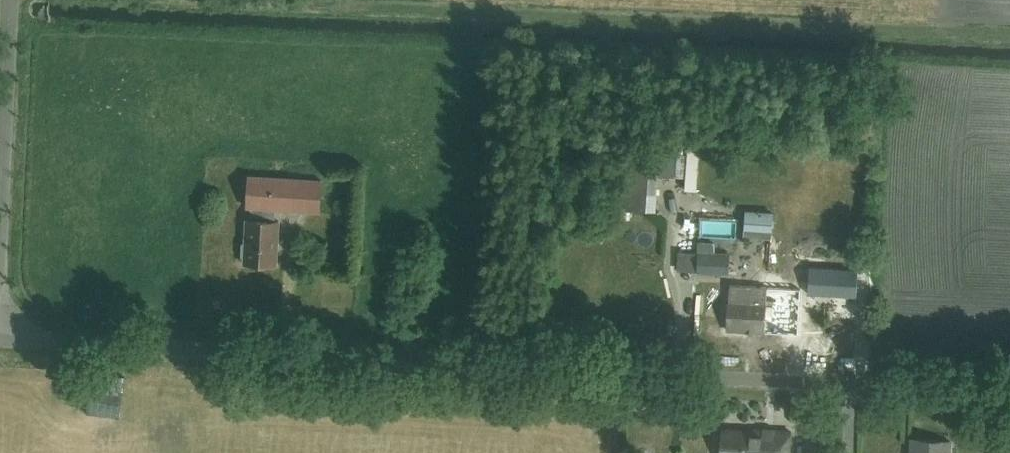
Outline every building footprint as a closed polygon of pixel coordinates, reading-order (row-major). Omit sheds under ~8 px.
[(658,156),(630,155),(629,173),(657,174),(658,156)] [(244,263),(276,265),(279,221),(274,221),(275,209),(320,211),(322,179),(249,175),(248,207),(252,207),(252,219),(247,219),(246,241),(243,244),(242,256),(245,259),(244,263)] [(687,233),(707,233),(707,222),(687,222),(687,233)] [(642,248),(660,247),(659,229),(641,230),(642,248)] [(714,253),(715,245),(699,244),(697,272),(729,273),(730,253),(714,253)] [(806,268),(805,289),(857,290),(858,269),(806,268)] [(765,332),(767,300),(768,286),(731,284),(728,330),(765,332)] [(801,302),(767,300),(765,332),(799,334),(801,302)] [(722,452),(789,452),(790,430),(753,429),(753,430),(723,429),(722,452)] [(952,443),(913,441),(913,452),(951,452),(952,443)]
